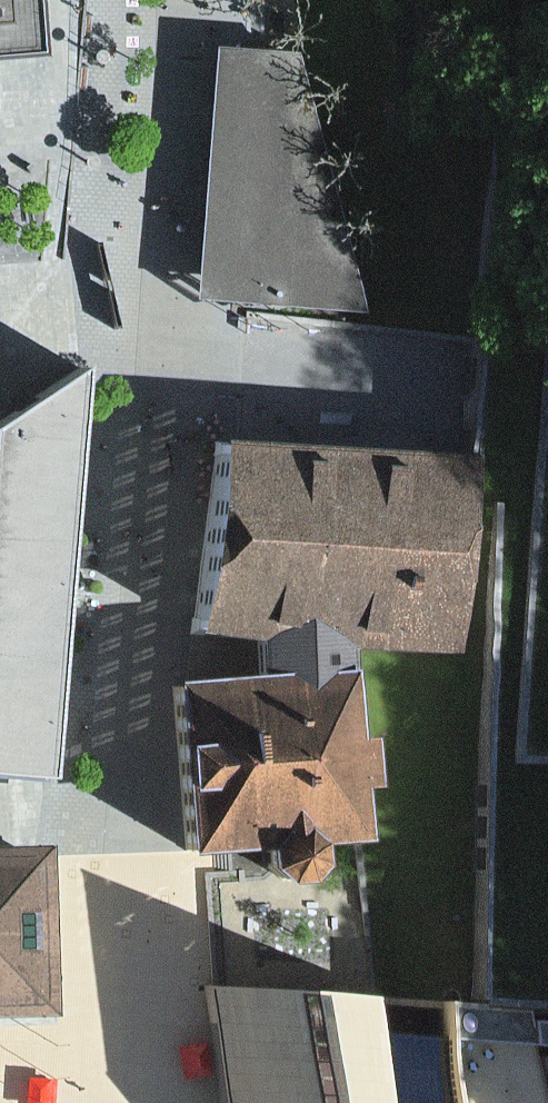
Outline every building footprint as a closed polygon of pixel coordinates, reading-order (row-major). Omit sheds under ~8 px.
[(4,102),(1,61),(20,60),(16,12),(15,0),(0,0),(0,102),(4,102)] [(295,55),(238,50),(216,303),(356,313),(295,55)] [(503,315),(487,448),(507,450),(489,999),(547,1002),(547,743),(544,742),(547,667),(547,317),(503,315)] [(36,779),(86,365),(0,419),(0,775),(36,779)] [(356,631),(471,640),(487,448),(212,425),(197,618),(252,622),(254,669),(354,662),(356,631)] [(314,851),(313,835),(364,832),(360,778),(382,776),(378,728),(358,730),(354,662),(254,669),(171,675),(183,845),(261,839),(262,855),(269,864),(279,869),(289,870),(300,867),(309,860),(314,851)] [(31,1019),(32,853),(0,853),(0,1020),(31,1019)] [(388,994),(227,985),(218,984),(234,1102),(547,1102),(547,1002),(489,999),(450,996),(388,994)]
